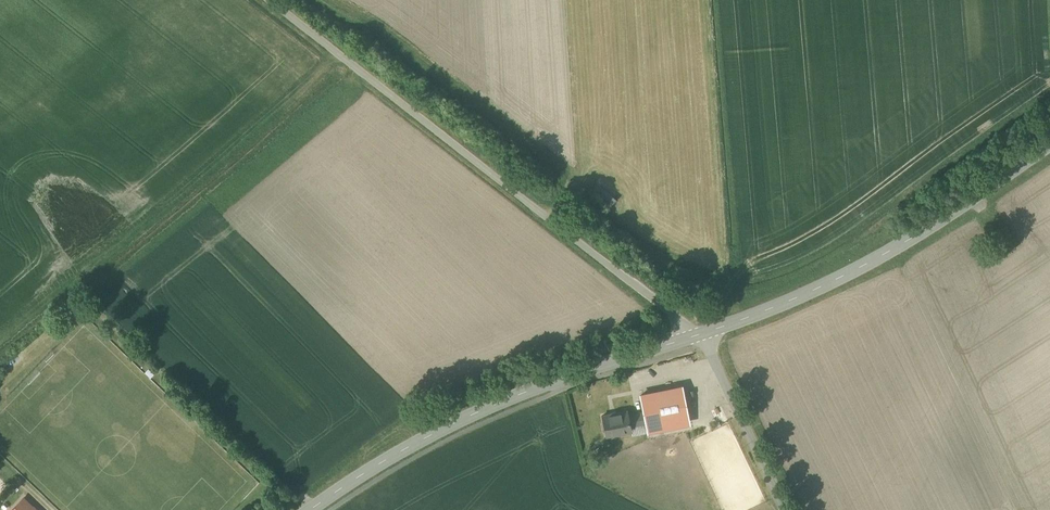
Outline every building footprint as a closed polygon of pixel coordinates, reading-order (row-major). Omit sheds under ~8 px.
[(627,411),(602,416),(606,436),(631,431),(630,426),(645,423),(644,420),(643,417),(643,414),(642,412),(628,415),(627,411)] [(23,499),(12,509),(35,509),(23,499)]
